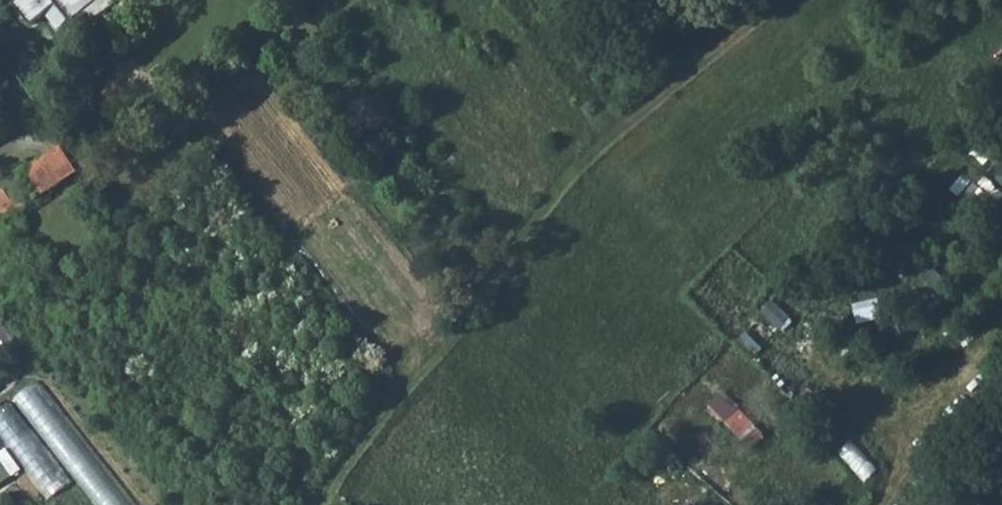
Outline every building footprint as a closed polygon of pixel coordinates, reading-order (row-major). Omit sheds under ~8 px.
[(14,1),(33,23),(58,3),(76,30),(117,1),(116,0),(15,0),(14,1)] [(59,146),(18,173),(29,189),(13,199),(5,188),(0,191),(0,217),(2,219),(76,170),(59,146)] [(79,233),(70,221),(60,228),(68,240),(79,233)] [(0,409),(0,430),(50,497),(78,476),(100,504),(139,504),(39,380),(0,409)] [(26,467),(10,445),(0,453),(0,487),(26,467)]
